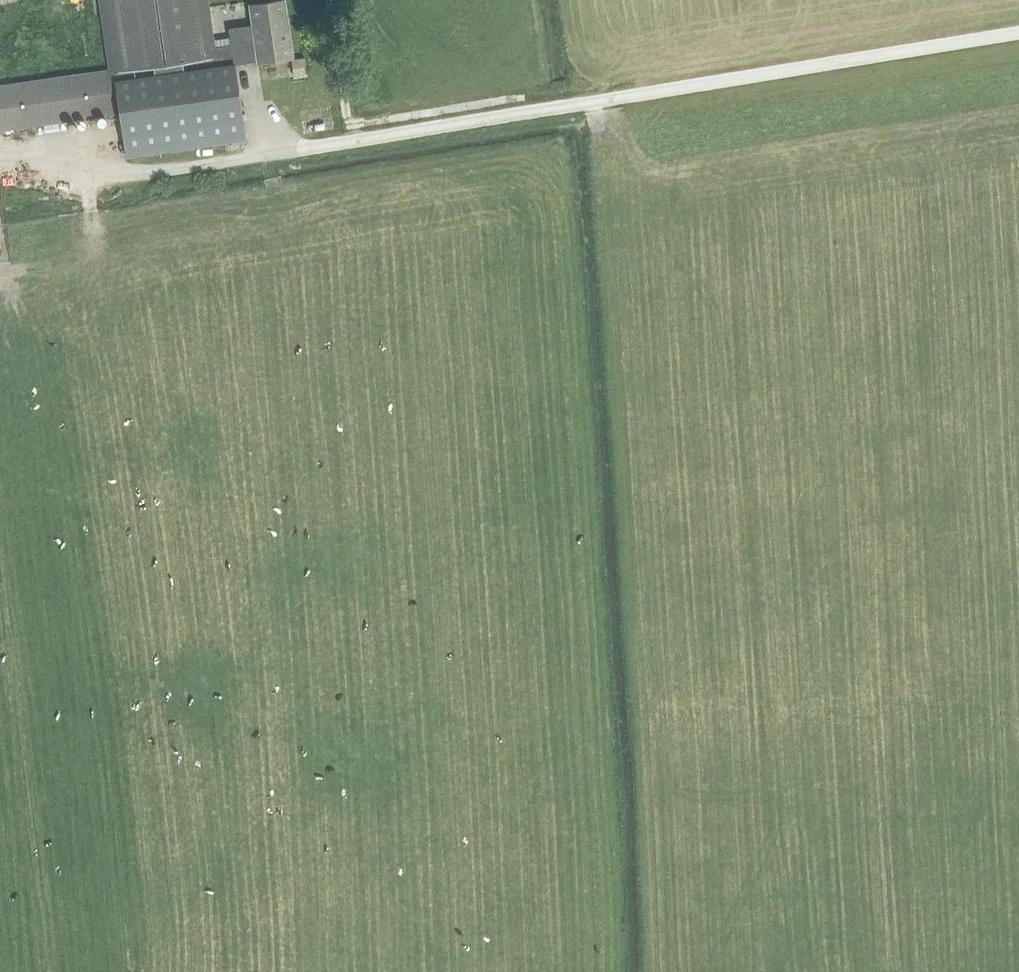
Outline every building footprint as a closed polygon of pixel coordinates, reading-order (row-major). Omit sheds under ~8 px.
[(208,0),(104,0),(114,70),(0,86),(0,128),(121,111),(127,157),(245,139),(234,63),(258,59),(259,62),(292,57),(284,0),(275,0),(251,4),(254,25),(228,29),(230,44),(215,46),(208,0)] [(291,60),(293,78),(306,76),(304,58),(291,60)]
